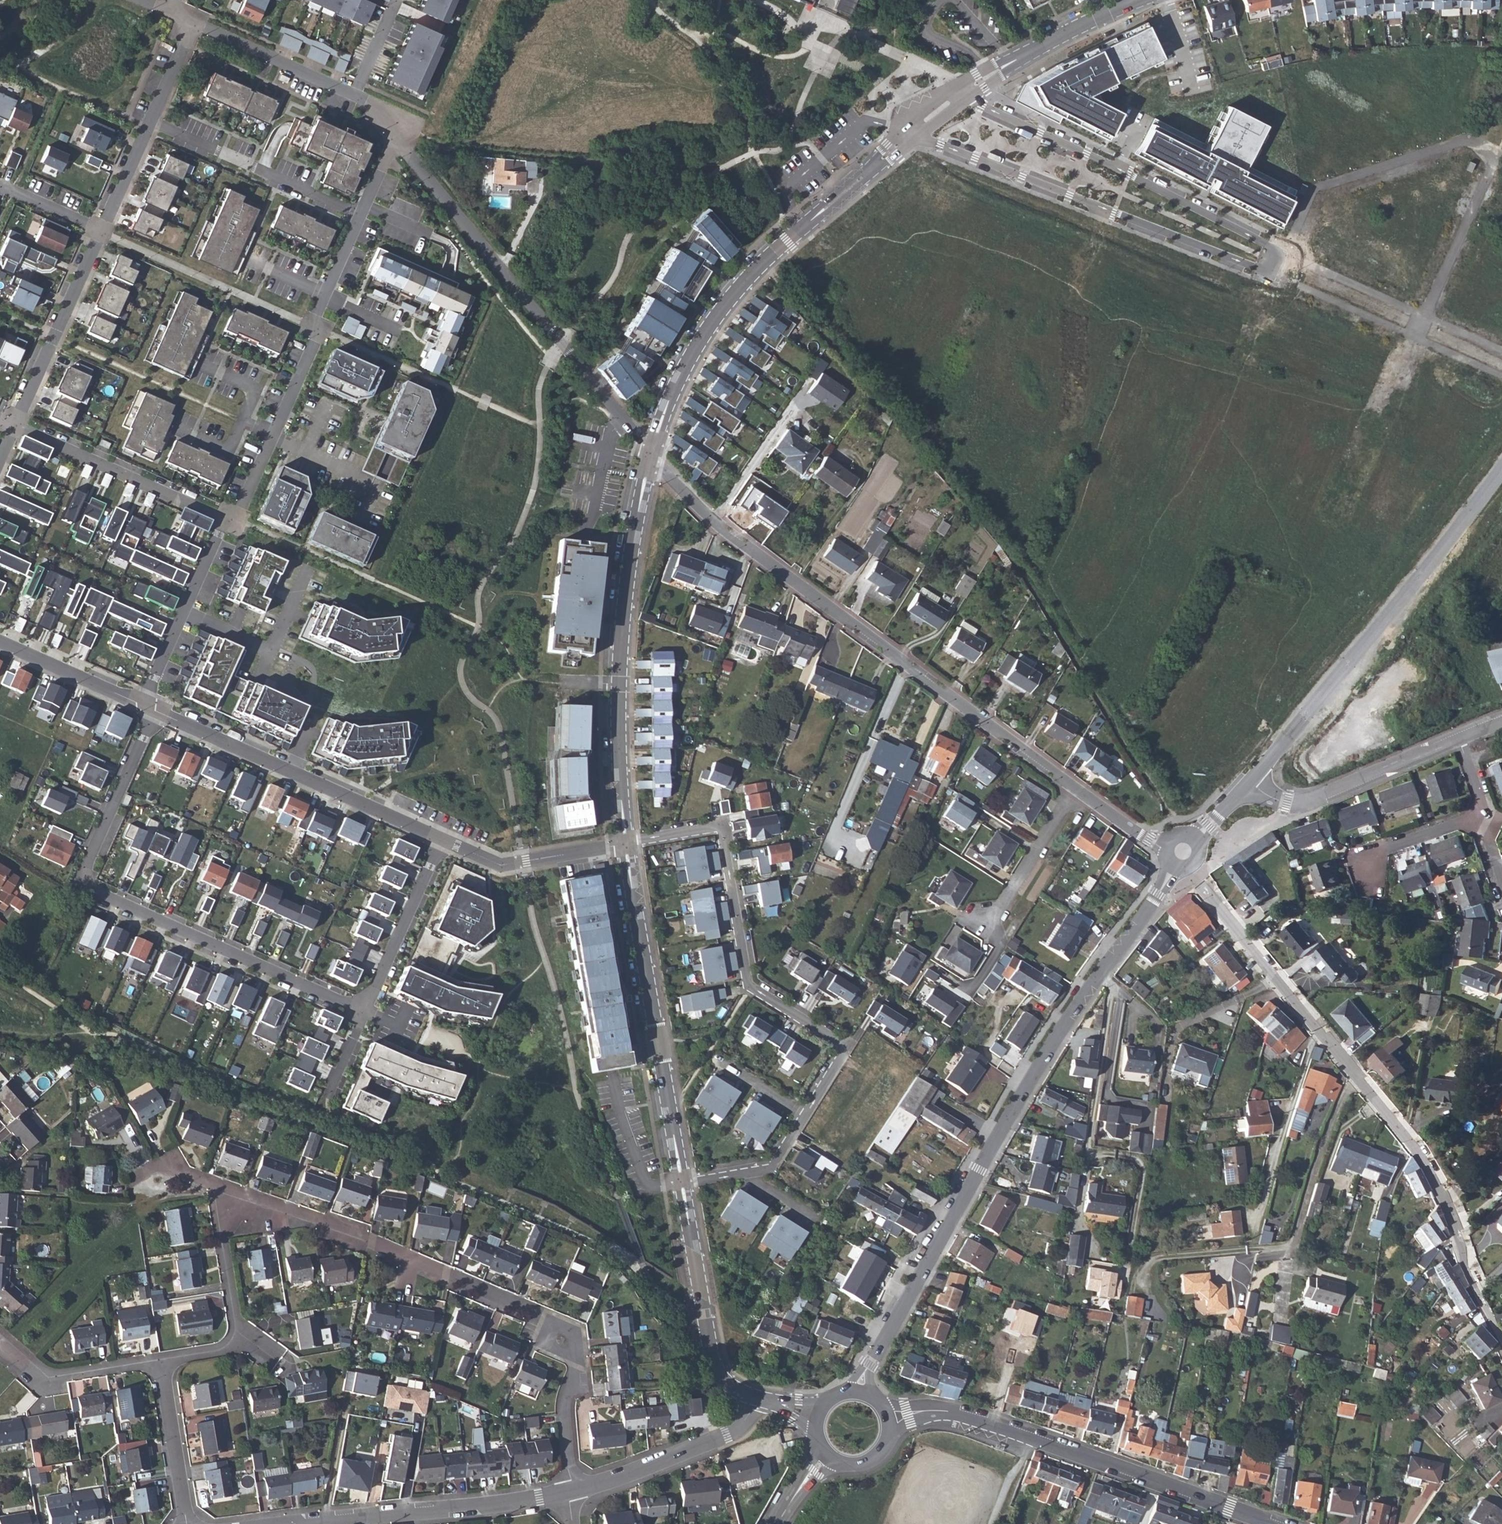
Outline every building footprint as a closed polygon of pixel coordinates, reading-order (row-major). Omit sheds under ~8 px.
[(267,0),(244,0),(243,2),(241,2),(237,12),(257,21),(267,0)] [(366,0),(314,0),(316,1),(315,4),(321,6),(322,4),(330,7),(328,10),(335,13),(336,10),(343,13),(342,16),(349,19),(350,16),(357,19),(356,22),(363,25),(373,3),(366,0)] [(418,11),(444,22),(445,21),(448,14),(454,0),(423,0),(418,11)] [(1227,0),(1217,0),(1218,2),(1204,6),(1211,32),(1234,25),(1227,0)] [(1266,0),(1243,0),(1246,12),(1268,6),(1266,0)] [(1313,5),(1302,7),(1305,22),(1315,20),(1333,17),(1333,16),(1352,13),(1352,14),(1371,12),(1371,11),(1392,9),(1392,10),(1410,9),(1410,7),(1431,7),(1431,8),(1448,8),(1448,6),(1469,6),(1469,8),(1487,9),(1487,8),(1498,9),(1498,0),(1341,0),(1331,1),(1330,0),(1312,0),(1313,5)] [(1192,7),(1178,12),(1188,47),(1203,42),(1192,7)] [(446,36),(413,22),(404,43),(408,45),(406,50),(403,48),(389,81),(421,94),(446,36)] [(1164,57),(1147,22),(1097,45),(1025,83),(1015,101),(1059,124),(1063,117),(1106,139),(1122,111),(1087,95),(1164,57)] [(285,28),(282,33),(292,37),(301,41),(303,36),(295,30),(285,28)] [(292,37),(282,33),(278,44),(287,48),(292,37)] [(287,48),(296,52),(301,41),(292,37),(287,48)] [(312,40),(310,45),(319,49),(328,53),(330,49),(322,43),(312,40)] [(319,49),(310,45),(305,56),(314,60),(319,49)] [(314,60),(323,64),(328,53),(319,49),(314,60)] [(340,52),(337,57),(347,61),(350,55),(340,52)] [(347,61),(337,57),(333,68),(342,72),(347,61)] [(1266,62),(1267,69),(1282,65),(1280,58),(1266,62)] [(213,71),(203,94),(213,99),(216,100),(225,105),(228,106),(231,107),(251,116),(254,117),(257,119),(266,123),(276,101),(274,100),(275,99),(253,89),(253,91),(248,89),(249,87),(228,78),(228,79),(223,78),(224,76),(213,71)] [(288,78),(280,74),(277,79),(286,83),(288,78)] [(0,92),(0,117),(7,120),(13,106),(16,99),(0,92)] [(13,106),(7,120),(5,124),(17,129),(18,127),(23,129),(30,114),(13,106)] [(1209,145),(1153,118),(1136,153),(1206,188),(1211,177),(1218,180),(1212,191),(1281,226),(1298,190),(1248,166),(1268,125),(1229,106),(1209,145)] [(113,129),(83,116),(79,124),(86,127),(80,140),(104,151),(107,143),(105,142),(108,137),(110,138),(113,129)] [(299,119),(288,143),(322,158),(324,154),(329,156),(328,160),(328,161),(323,172),(320,180),(319,181),(341,191),(343,188),(350,191),(357,175),(354,174),(357,168),(360,169),(368,151),(365,149),(369,141),(350,133),(342,129),(315,117),(312,125),(299,119)] [(67,154),(48,145),(40,161),(63,171),(67,162),(64,161),(67,154)] [(11,149),(6,164),(17,168),(22,152),(11,149)] [(160,161),(157,168),(161,170),(178,178),(181,179),(188,163),(167,153),(164,159),(163,163),(160,161)] [(101,159),(89,154),(85,162),(98,167),(101,159)] [(514,160),(474,155),(474,163),(493,166),(493,183),(524,184),(525,169),(533,169),(533,162),(514,160)] [(576,167),(569,176),(575,180),(582,171),(576,167)] [(178,178),(161,170),(158,177),(154,175),(153,177),(151,177),(147,187),(170,198),(176,185),(175,185),(178,178)] [(170,198),(147,187),(142,198),(143,198),(142,201),(146,203),(143,209),(160,217),(163,210),(164,211),(170,198)] [(223,200),(228,188),(224,187),(219,199),(223,200)] [(206,220),(190,256),(235,276),(255,232),(248,229),(258,208),(254,207),(240,201),(242,197),(243,195),(228,188),(223,200),(220,206),(216,216),(213,223),(206,220)] [(255,203),(242,197),(240,201),(254,207),(255,203)] [(217,204),(212,214),(216,216),(220,206),(217,204)] [(280,204),(270,226),(279,230),(281,231),(284,232),(292,236),(293,234),(301,237),(304,238),(303,240),(310,244),(313,245),(316,246),(324,250),(334,228),(319,222),(312,219),(313,217),(302,212),(301,214),(294,211),(280,204)] [(160,217),(143,209),(139,208),(133,221),(132,220),(129,228),(151,238),(154,231),(155,231),(161,218),(160,217)] [(617,380),(629,398),(647,384),(642,378),(658,353),(662,356),(686,318),(682,315),(692,299),(696,302),(715,272),(711,269),(719,254),(726,261),(744,245),(713,210),(696,225),(680,250),(661,280),(615,345),(624,354),(608,368),(617,380)] [(69,229),(44,217),(34,240),(59,251),(69,229)] [(27,234),(35,237),(41,222),(33,219),(27,234)] [(10,229),(7,236),(16,240),(19,233),(10,229)] [(36,259),(40,251),(16,240),(7,236),(0,252),(0,255),(7,257),(6,260),(16,264),(20,256),(21,253),(24,254),(23,257),(35,262),(36,259)] [(420,366),(435,372),(439,363),(443,353),(446,354),(451,344),(455,335),(452,333),(457,324),(461,314),(464,316),(468,306),(472,296),(455,288),(457,282),(382,249),(371,274),(443,307),(446,308),(438,328),(440,329),(431,349),(429,347),(420,366)] [(56,258),(43,253),(40,261),(52,266),(56,258)] [(109,276),(112,278),(130,285),(131,286),(137,272),(136,272),(139,265),(117,255),(114,263),(109,276)] [(41,287),(11,274),(7,283),(13,286),(7,300),(28,309),(32,301),(34,295),(37,296),(41,287)] [(443,307),(373,275),(371,280),(441,311),(443,307)] [(103,284),(98,295),(122,306),(128,293),(127,292),(130,285),(112,278),(109,284),(106,283),(104,285),(103,284)] [(372,294),(385,300),(387,295),(374,289),(372,294)] [(176,305),(181,294),(177,292),(172,304),(176,305)] [(159,325),(144,360),(189,380),(208,337),(201,334),(211,313),(207,312),(194,306),(195,302),(196,300),(181,293),(181,294),(176,305),(174,311),(169,321),(166,328),(159,325)] [(98,310),(95,317),(112,325),(115,318),(116,318),(122,306),(98,295),(94,306),(95,306),(94,309),(98,310)] [(753,295),(748,301),(761,310),(765,303),(753,295)] [(761,310),(756,317),(782,334),(785,336),(799,314),(788,301),(777,319),(772,315),(775,310),(765,303),(761,310)] [(208,308),(195,302),(194,306),(207,312),(208,308)] [(402,302),(400,306),(413,312),(415,308),(402,302)] [(473,308),(468,306),(464,316),(468,318),(473,308)] [(421,356),(424,358),(429,347),(431,349),(440,329),(438,328),(446,308),(443,307),(441,311),(421,356)] [(737,313),(752,323),(756,317),(742,307),(737,313)] [(169,321),(174,311),(170,309),(165,319),(169,321)] [(233,309),(224,331),(232,335),(235,336),(235,334),(238,335),(254,343),(257,344),(256,346),(263,349),(266,350),(269,351),(277,355),(287,333),(272,327),(265,324),(266,322),(245,312),(244,314),(237,311),(233,309)] [(87,333),(107,342),(114,326),(112,325),(95,317),(91,315),(88,322),(91,324),(89,327),(87,333)] [(347,317),(341,331),(360,339),(365,328),(358,325),(359,322),(347,317)] [(752,323),(747,330),(757,336),(761,331),(765,334),(762,339),(773,348),(782,334),(756,317),(752,323)] [(463,326),(457,324),(452,333),(455,335),(458,336),(463,326)] [(728,326),(724,332),(738,343),(743,336),(728,326)] [(0,344),(0,364),(4,366),(6,362),(15,365),(26,341),(17,336),(13,344),(2,339),(0,344)] [(738,343),(734,350),(743,356),(746,351),(751,354),(748,359),(754,363),(760,367),(769,354),(743,336),(738,343)] [(451,344),(446,354),(449,356),(451,356),(456,346),(451,344)] [(711,352),(725,362),(730,356),(715,346),(711,352)] [(332,352),(318,382),(339,392),(337,395),(345,398),(352,401),(369,398),(380,374),(332,352)] [(449,356),(446,354),(443,353),(439,363),(445,366),(449,356)] [(721,369),(730,375),(733,370),(738,374),(735,379),(741,383),(748,388),(757,374),(750,369),(743,365),(730,356),(725,362),(721,369)] [(817,356),(805,373),(814,378),(825,362),(817,356)] [(748,359),(743,365),(750,369),(754,363),(748,359)] [(65,369),(60,380),(84,390),(90,377),(89,377),(92,370),(75,362),(72,369),(68,367),(67,370),(65,369)] [(703,366),(699,373),(712,381),(716,375),(703,366)] [(821,372),(807,392),(833,410),(847,390),(821,372)] [(712,381),(707,388),(716,395),(720,389),(725,393),(721,398),(728,403),(733,407),(743,393),(736,389),(730,385),(716,375),(712,381)] [(730,385),(736,389),(741,383),(735,379),(730,385)] [(60,395),(57,402),(74,410),(77,403),(78,403),(84,390),(60,380),(56,390),(57,391),(56,393),(60,395)] [(425,394),(403,384),(387,421),(381,428),(373,447),(408,463),(431,413),(425,394)] [(137,390),(122,426),(130,430),(122,448),(123,448),(133,453),(152,461),(156,451),(158,452),(163,443),(160,442),(165,432),(171,418),(176,407),(137,390)] [(685,402),(701,413),(705,407),(688,395),(685,402)] [(717,404),(723,409),(728,403),(721,398),(717,404)] [(49,418),(70,427),(77,411),(74,410),(57,402),(53,400),(50,407),(53,409),(52,412),(49,418)] [(701,413),(710,419),(714,414),(719,417),(715,423),(722,428),(729,432),(738,419),(723,409),(717,404),(710,400),(705,407),(701,413)] [(679,416),(693,426),(697,420),(682,409),(679,416)] [(174,419),(171,418),(165,432),(168,434),(174,419)] [(693,426),(688,432),(697,439),(700,434),(705,437),(702,442),(714,450),(723,437),(718,434),(711,429),(697,420),(693,426)] [(711,429),(718,434),(722,428),(715,423),(711,429)] [(803,434),(800,439),(786,429),(774,448),(793,462),(790,467),(799,473),(816,449),(805,442),(808,438),(803,434)] [(671,439),(685,449),(690,443),(673,432),(671,439)] [(22,438),(17,450),(29,456),(22,472),(32,476),(39,461),(46,464),(52,451),(22,438)] [(110,444),(101,440),(99,445),(108,449),(110,444)] [(218,487),(228,465),(213,459),(207,456),(207,454),(196,449),(195,451),(189,447),(174,441),(165,463),(173,466),(176,467),(178,469),(186,472),(187,471),(195,474),(198,475),(197,477),(204,480),(207,482),(210,483),(218,487)] [(697,448),(710,457),(714,450),(702,442),(697,448)] [(697,461),(694,466),(685,480),(695,491),(716,461),(710,457),(697,448),(690,443),(685,449),(680,456),(689,463),(693,458),(697,461)] [(408,463),(373,447),(363,471),(397,487),(408,463)] [(133,453),(123,448),(122,452),(132,457),(133,453)] [(823,455),(811,472),(842,496),(855,478),(823,455)] [(8,467),(3,479),(44,496),(49,484),(32,476),(22,472),(8,467)] [(277,473),(258,517),(288,530),(299,506),(303,507),(308,497),(304,479),(279,468),(277,473)] [(740,504),(747,509),(751,502),(758,507),(753,514),(774,528),(787,510),(753,486),(740,504)] [(72,492),(60,519),(73,525),(83,504),(85,497),(72,492)] [(46,526),(51,515),(0,493),(0,506),(46,526)] [(106,505),(91,498),(88,507),(83,504),(73,525),(70,531),(75,534),(72,538),(88,546),(94,534),(79,527),(83,518),(97,525),(106,505)] [(288,530),(258,517),(256,520),(290,535),(303,507),(299,506),(288,530)] [(125,515),(113,510),(101,539),(114,544),(123,521),(125,515)] [(181,511),(176,523),(181,525),(174,541),(186,546),(194,529),(205,534),(210,522),(181,511)] [(319,514),(308,539),(338,553),(337,556),(341,558),(342,554),(360,562),(371,537),(319,514)] [(146,524),(130,518),(128,523),(123,521),(114,544),(112,548),(118,550),(115,558),(129,563),(134,551),(122,546),(125,537),(139,543),(146,524)] [(21,546),(26,534),(0,522),(0,537),(21,546)] [(936,534),(942,538),(949,527),(943,523),(936,534)] [(861,549),(871,556),(878,560),(888,544),(881,539),(887,530),(879,524),(861,549)] [(158,534),(153,546),(193,563),(198,551),(186,546),(174,541),(158,534)] [(342,554),(341,558),(362,567),(374,539),(371,537),(360,562),(342,554)] [(338,553),(308,539),(306,542),(337,556),(338,553)] [(834,540),(823,556),(849,574),(860,558),(834,540)] [(602,546),(560,541),(548,652),(563,653),(577,655),(590,656),(592,635),(592,632),(601,632),(606,584),(601,584),(602,576),(598,576),(602,546)] [(248,546),(225,598),(261,614),(284,562),(248,546)] [(25,577),(30,564),(0,551),(0,566),(25,577)] [(188,576),(134,551),(129,563),(183,588),(188,576)] [(671,552),(666,564),(673,567),(678,554),(671,552)] [(701,564),(702,563),(678,554),(673,567),(666,564),(661,581),(668,583),(670,577),(684,582),(684,585),(693,588),(701,564)] [(876,563),(865,579),(877,588),(875,591),(892,602),(905,581),(876,563)] [(701,564),(693,588),(692,589),(701,592),(702,589),(716,594),(719,588),(721,588),(721,589),(724,590),(729,574),(710,567),(701,564)] [(42,585),(46,575),(35,570),(22,599),(34,603),(42,585)] [(70,584),(46,575),(42,585),(54,590),(47,606),(58,611),(70,584)] [(965,576),(954,593),(965,600),(975,582),(965,576)] [(138,583),(133,595),(171,613),(177,601),(138,583)] [(88,593),(76,587),(63,615),(75,621),(83,604),(88,593)] [(920,587),(915,593),(905,610),(935,628),(945,612),(932,604),(936,597),(920,587)] [(88,593),(83,604),(92,609),(86,623),(98,629),(111,601),(89,591),(88,593)] [(314,602),(298,637),(354,662),(397,659),(412,626),(398,619),(360,622),(314,602)] [(112,604),(108,613),(135,625),(137,621),(150,627),(148,632),(161,637),(165,626),(112,604)] [(730,616),(695,605),(688,625),(723,636),(730,616)] [(739,625),(761,633),(777,639),(778,639),(784,624),(784,622),(776,619),(778,615),(765,610),(765,612),(746,605),(739,625)] [(55,617),(44,612),(38,626),(48,631),(55,617)] [(656,617),(642,612),(639,619),(653,624),(656,617)] [(959,628),(948,647),(973,662),(984,643),(973,636),(977,629),(964,622),(960,628),(959,628)] [(784,624),(778,639),(777,642),(783,645),(781,650),(797,656),(797,654),(808,657),(816,636),(805,632),(804,634),(790,629),(791,626),(784,624)] [(77,645),(89,650),(96,636),(84,631),(77,645)] [(206,641),(208,636),(198,631),(196,636),(206,641)] [(154,650),(114,632),(108,644),(149,662),(154,650)] [(777,639),(761,633),(758,643),(774,648),(777,639)] [(244,652),(208,636),(206,641),(203,648),(200,654),(197,661),(194,667),(191,674),(189,679),(181,696),(217,712),(223,715),(249,726),(255,729),(266,734),(272,736),(283,742),(288,744),(304,708),(233,677),(244,652)] [(200,654),(203,648),(192,644),(190,649),(200,654)] [(671,651),(651,652),(651,660),(671,660),(671,651)] [(1013,658),(1006,653),(995,670),(1003,675),(1002,676),(1029,692),(1040,673),(1032,669),(1036,663),(1018,652),(1015,658),(1013,658)] [(1491,655),(1501,680),(1501,652),(1491,655)] [(562,666),(576,667),(577,655),(563,653),(562,666)] [(194,667),(197,661),(187,657),(184,662),(194,667)] [(651,660),(650,660),(651,668),(651,677),(669,677),(672,677),(671,660),(651,660)] [(806,686),(841,701),(849,680),(814,666),(806,686)] [(14,675),(6,672),(0,684),(21,693),(24,687),(28,689),(33,677),(16,669),(14,675)] [(189,679),(191,674),(181,669),(179,675),(189,679)] [(669,677),(651,677),(651,685),(651,693),(669,693),(669,677)] [(765,678),(761,690),(767,692),(771,680),(765,678)] [(873,691),(849,680),(841,701),(858,708),(860,702),(868,705),(873,691)] [(46,689),(38,686),(31,699),(40,703),(37,708),(54,715),(65,691),(48,684),(46,689)] [(669,693),(651,693),(651,701),(669,701),(669,693)] [(77,704),(70,700),(61,719),(86,730),(97,706),(80,698),(77,704)] [(669,701),(651,701),(651,709),(651,717),(669,717),(669,701)] [(586,711),(555,710),(553,726),(548,726),(547,753),(545,761),(547,805),(552,841),(593,834),(588,799),(586,757),(586,711)] [(109,718),(102,714),(93,733),(101,736),(103,732),(120,739),(129,720),(112,712),(109,718)] [(223,715),(217,712),(214,719),(220,722),(223,715)] [(1058,715),(1045,734),(1055,740),(1056,738),(1067,745),(1078,727),(1058,715)] [(352,730),(326,718),(310,754),(323,760),(329,762),(340,767),(346,769),(367,768),(373,767),(395,765),(405,764),(420,731),(405,724),(352,730)] [(651,725),(651,733),(651,740),(652,740),(670,740),(669,725),(651,725)] [(255,729),(249,726),(246,733),(252,736),(255,729)] [(272,736),(266,734),(263,741),(268,743),(272,736)] [(787,734),(783,743),(790,745),(793,737),(787,734)] [(926,759),(937,763),(947,739),(937,735),(926,759)] [(1495,738),(1486,741),(1488,747),(1497,744),(1495,738)] [(947,739),(937,763),(947,768),(958,745),(947,739)] [(1083,739),(1074,754),(1086,763),(1084,767),(1092,773),(1094,772),(1098,775),(1110,784),(1117,783),(1120,778),(1120,772),(1107,763),(1110,759),(1083,739)] [(670,740),(652,740),(652,749),(668,749),(670,748),(670,740)] [(892,779),(908,786),(917,765),(907,761),(911,752),(898,746),(897,749),(878,741),(869,764),(894,775),(892,779)] [(285,751),(288,744),(283,742),(280,748),(285,751)] [(159,768),(167,772),(178,748),(170,745),(169,748),(159,744),(151,762),(160,766),(159,768)] [(993,761),(989,758),(991,754),(979,745),(963,766),(987,784),(1000,766),(993,761)] [(199,774),(203,765),(197,762),(199,758),(200,754),(186,748),(175,773),(196,782),(199,774)] [(652,749),(651,749),(651,757),(651,765),(652,765),(668,764),(668,749),(652,749)] [(104,762),(81,751),(74,768),(82,772),(78,781),(98,791),(107,772),(101,770),(104,762)] [(203,765),(199,774),(217,782),(223,768),(224,765),(207,757),(205,761),(203,765)] [(329,762),(323,760),(320,766),(326,769),(329,762)] [(707,780),(732,789),(737,776),(730,773),(732,769),(715,762),(707,780)] [(1489,766),(1491,774),(1495,773),(1501,793),(1501,762),(1489,766)] [(401,772),(405,764),(395,765),(395,773),(401,772)] [(668,764),(652,765),(652,773),(668,773),(668,764)] [(343,776),(346,769),(340,767),(337,774),(343,776)] [(231,772),(223,768),(217,782),(214,788),(222,792),(231,772)] [(1451,770),(1428,779),(1437,806),(1459,798),(1452,779),(1454,778),(1451,770)] [(239,810),(247,814),(260,785),(252,781),(254,778),(241,772),(230,796),(243,802),(239,810)] [(29,780),(15,773),(10,786),(19,790),(22,782),(27,784),(29,780)] [(668,773),(652,773),(652,781),(652,789),(668,789),(668,773)] [(908,786),(892,779),(874,819),(889,827),(908,786)] [(916,803),(919,804),(928,783),(921,780),(916,793),(917,794),(914,800),(916,801),(916,803)] [(1020,787),(1024,790),(1043,802),(1048,794),(1025,780),(1020,787)] [(1413,780),(1376,793),(1381,807),(1385,805),(1388,811),(1412,802),(1412,804),(1420,801),(1413,780)] [(652,781),(636,782),(637,789),(652,789),(652,781)] [(743,811),(744,820),(758,818),(757,809),(769,807),(764,782),(743,785),(748,810),(743,811)] [(928,783),(919,804),(923,806),(924,804),(926,805),(929,799),(930,799),(935,786),(928,783)] [(41,803),(48,788),(42,785),(35,801),(41,803)] [(282,810),(287,797),(280,794),(282,791),(268,785),(259,807),(272,813),(275,807),(282,810)] [(73,802),(77,793),(62,786),(58,794),(48,790),(41,806),(60,814),(67,799),(73,802)] [(668,789),(652,789),(652,798),(668,797),(668,789)] [(1043,802),(1024,790),(1009,813),(1005,811),(1001,817),(1013,824),(1016,818),(1029,825),(1043,802)] [(88,799),(77,794),(73,801),(85,806),(88,799)] [(973,804),(958,794),(943,817),(964,831),(974,815),(969,811),(973,804)] [(126,795),(122,804),(127,806),(131,797),(126,795)] [(297,827),(305,831),(306,830),(314,813),(315,809),(307,806),(308,802),(296,797),(294,800),(288,797),(281,812),(300,821),(297,827)] [(719,801),(721,815),(730,813),(728,800),(719,801)] [(1379,823),(1370,800),(1340,812),(1348,831),(1370,823),(1371,826),(1379,823)] [(315,809),(314,813),(325,818),(326,814),(315,809)] [(306,830),(333,843),(336,835),(342,822),(334,818),(336,815),(327,811),(326,814),(325,818),(314,813),(306,830)] [(732,822),(733,831),(739,830),(741,840),(746,839),(746,842),(763,840),(762,837),(769,835),(777,834),(774,815),(758,818),(744,820),(732,822)] [(342,822),(336,835),(356,844),(356,843),(364,846),(370,834),(362,830),(363,827),(344,818),(342,822)] [(146,851),(154,833),(158,823),(149,819),(145,827),(146,827),(144,833),(137,830),(138,829),(129,825),(123,837),(132,841),(128,849),(136,853),(136,855),(133,864),(131,864),(125,877),(133,880),(146,851)] [(1333,835),(1327,819),(1291,833),(1298,850),(1326,840),(1325,838),(1333,835)] [(72,835),(52,826),(38,855),(64,867),(69,857),(67,857),(69,853),(70,854),(74,845),(68,843),(72,835)] [(1082,829),(1072,844),(1086,854),(1088,850),(1097,856),(1111,835),(1106,830),(1099,839),(1082,829)] [(1271,832),(1256,842),(1262,850),(1278,840),(1271,832)] [(154,833),(146,851),(169,861),(177,844),(154,833)] [(181,833),(177,844),(169,861),(191,871),(198,857),(191,854),(197,841),(181,833)] [(970,848),(966,855),(985,867),(990,861),(1002,868),(1017,845),(997,833),(983,856),(970,848)] [(1458,836),(1433,845),(1439,865),(1465,856),(1458,836)] [(392,860),(399,863),(401,858),(411,863),(417,849),(396,839),(390,853),(395,855),(392,860)] [(1127,840),(1108,867),(1117,873),(1136,885),(1146,870),(1125,855),(1132,844),(1127,840)] [(1256,842),(1246,849),(1252,857),(1262,850),(1256,842)] [(767,856),(768,865),(790,862),(787,843),(762,848),(763,857),(767,856)] [(718,861),(717,852),(703,854),(701,847),(682,850),(684,864),(684,866),(718,861)] [(1246,849),(1225,862),(1224,863),(1248,894),(1247,895),(1254,904),(1269,893),(1262,884),(1260,884),(1244,863),(1252,857),(1246,849)] [(750,850),(736,852),(738,861),(751,858),(750,850)] [(1088,850),(1086,854),(1095,859),(1097,856),(1088,850)] [(200,881),(219,889),(229,867),(222,864),(223,862),(211,856),(200,881)] [(1333,859),(1310,867),(1319,892),(1341,885),(1334,868),(1336,867),(1333,859)] [(399,863),(392,860),(389,868),(401,874),(404,866),(399,863)] [(1434,879),(1427,860),(1410,866),(1411,868),(1401,872),(1408,892),(1428,885),(1427,883),(1434,880),(1434,879)] [(720,869),(718,861),(684,866),(685,869),(687,883),(707,879),(705,872),(720,869)] [(4,889),(0,895),(0,902),(2,903),(0,906),(0,908),(6,912),(18,894),(19,893),(18,889),(16,887),(12,886),(18,879),(9,874),(9,872),(0,866),(0,887),(4,889)] [(380,887),(387,890),(389,885),(399,889),(405,876),(401,874),(389,868),(384,866),(378,880),(383,882),(380,887)] [(1117,873),(1108,867),(1106,870),(1115,875),(1117,873)] [(485,884),(448,868),(421,930),(475,950),(494,936),(485,884)] [(1478,871),(1454,880),(1465,909),(1484,902),(1477,880),(1481,879),(1478,871)] [(931,894),(927,901),(938,907),(942,901),(954,909),(969,884),(950,872),(935,896),(931,894)] [(147,887),(155,891),(162,877),(154,873),(147,887)] [(249,901),(258,882),(238,873),(229,892),(249,901)] [(591,1059),(593,1073),(631,1067),(629,1053),(625,1054),(621,1029),(624,1029),(613,965),(612,954),(598,875),(567,880),(570,895),(562,896),(586,1035),(590,1035),(594,1059),(591,1059)] [(1445,875),(1434,879),(1434,880),(1436,886),(1448,882),(1445,875)] [(1089,877),(1078,897),(1082,901),(1095,881),(1089,877)] [(567,880),(560,881),(562,896),(570,895),(567,880)] [(758,893),(760,907),(779,904),(776,881),(742,886),(744,895),(758,893)] [(258,882),(249,901),(272,911),(278,898),(282,889),(266,882),(265,885),(258,882)] [(371,910),(368,915),(375,918),(377,913),(387,917),(393,903),(388,901),(377,896),(372,894),(366,908),(371,910)] [(200,911),(208,914),(214,900),(206,897),(200,911)] [(693,914),(693,917),(727,911),(725,902),(711,905),(710,897),(690,900),(693,914)] [(272,911),(271,915),(279,918),(280,916),(286,919),(285,921),(293,925),(301,908),(278,898),(272,911)] [(1171,916),(1175,921),(1178,919),(1191,934),(1188,937),(1194,944),(1213,929),(1207,922),(1208,922),(1194,905),(1193,906),(1189,901),(1171,916)] [(301,908),(294,924),(302,928),(303,927),(307,928),(315,910),(308,907),(308,909),(302,906),(301,908)] [(1439,919),(1449,921),(1449,917),(1447,916),(1444,908),(1436,911),(1439,919)] [(238,927),(244,913),(236,909),(230,924),(238,927)] [(727,911),(693,917),(693,919),(696,933),(715,929),(714,922),(728,919),(727,911)] [(1378,913),(1378,922),(1386,922),(1387,914),(1378,913)] [(1089,927),(1068,914),(1048,947),(1069,960),(1076,950),(1074,949),(1078,943),(1082,936),(1084,937),(1089,927)] [(368,915),(365,923),(376,929),(380,920),(375,918),(368,915)] [(93,948),(101,951),(102,949),(110,931),(103,927),(104,924),(89,917),(77,945),(92,951),(93,948)] [(259,918),(253,932),(261,936),(267,922),(259,918)] [(1465,918),(1461,955),(1463,956),(1484,958),(1486,937),(1489,937),(1490,921),(1465,918)] [(1178,919),(1175,921),(1188,937),(1191,934),(1178,919)] [(1297,920),(1281,934),(1300,957),(1318,942),(1313,936),(1312,937),(1297,920)] [(358,937),(356,943),(362,946),(365,940),(374,944),(381,930),(376,929),(365,923),(360,921),(354,935),(358,937)] [(112,927),(110,931),(102,949),(117,955),(119,951),(127,955),(133,941),(125,937),(127,934),(112,927)] [(1174,946),(1160,929),(1140,953),(1150,961),(1158,954),(1161,957),(1174,946)] [(275,944),(283,948),(289,934),(281,931),(275,944)] [(135,937),(133,941),(127,955),(127,956),(133,959),(129,969),(145,976),(150,965),(143,962),(151,945),(135,937)] [(943,947),(935,958),(942,962),(944,959),(976,979),(984,967),(976,962),(980,954),(957,939),(949,951),(943,947)] [(1331,942),(1314,955),(1320,962),(1318,963),(1324,970),(1325,969),(1336,980),(1342,975),(1348,982),(1353,982),(1357,979),(1358,972),(1353,967),(1352,968),(1342,954),(1331,942)] [(362,946),(356,943),(352,951),(364,956),(367,948),(362,946)] [(1219,943),(1202,957),(1213,971),(1208,976),(1218,988),(1221,989),(1224,989),(1226,987),(1227,988),(1245,974),(1219,943)] [(305,958),(313,961),(319,948),(311,944),(305,958)] [(926,957),(907,945),(889,973),(907,986),(926,957)] [(702,967),(735,961),(734,952),(720,955),(718,947),(699,951),(701,964),(702,967)] [(174,990),(186,964),(179,961),(180,958),(164,951),(154,974),(168,981),(165,987),(174,990)] [(364,956),(352,951),(348,959),(355,962),(360,965),(364,956)] [(622,952),(612,954),(613,965),(624,963),(622,952)] [(793,971),(791,974),(808,984),(804,991),(811,996),(816,988),(822,979),(815,974),(817,971),(812,968),(816,962),(801,952),(797,959),(793,956),(787,967),(793,971)] [(1446,954),(1445,967),(1453,967),(1454,955),(1446,954)] [(1004,955),(982,984),(991,990),(1000,977),(1029,994),(1041,974),(1012,956),(1010,958),(1004,955)] [(888,971),(894,960),(888,956),(882,967),(888,971)] [(337,960),(330,975),(354,986),(361,971),(353,967),(355,962),(348,959),(346,964),(337,960)] [(737,970),(735,961),(702,967),(702,969),(704,983),(724,980),(723,972),(737,970)] [(194,1002),(203,1006),(204,1003),(215,978),(207,974),(203,972),(205,969),(194,964),(183,989),(197,996),(194,1002)] [(1464,984),(1489,994),(1490,993),(1496,996),(1501,981),(1501,979),(1496,977),(1497,976),(1471,966),(1464,984)] [(459,988),(407,967),(395,993),(452,1015),(489,1020),(500,994),(459,988)] [(848,1003),(856,989),(827,970),(822,979),(816,988),(834,999),(836,996),(848,1003)] [(1041,974),(1029,994),(1047,1006),(1060,986),(1056,984),(1058,979),(1043,970),(1041,974)] [(217,975),(215,978),(204,1003),(219,1010),(232,983),(217,975)] [(1136,979),(1130,987),(1142,997),(1149,989),(1136,979)] [(255,991),(240,984),(230,1005),(245,1012),(246,1009),(254,1013),(261,998),(253,995),(255,991)] [(982,984),(971,1000),(980,1006),(991,990),(982,984)] [(939,1021),(949,1028),(964,1008),(934,987),(931,987),(922,1001),(943,1015),(939,1021)] [(725,998),(723,989),(689,995),(690,997),(692,1011),(712,1008),(710,1000),(725,998)] [(1423,994),(1422,995),(1419,1013),(1437,1015),(1441,1005),(1442,995),(1423,994)] [(253,1035),(275,1045),(290,1011),(282,1008),(284,1004),(269,998),(253,1035)] [(1359,1038),(1363,1044),(1377,1032),(1373,1027),(1374,1025),(1352,998),(1335,1012),(1357,1039),(1359,1038)] [(874,1000),(866,1013),(873,1018),(871,1021),(879,1026),(880,1023),(885,1026),(884,1028),(882,1031),(894,1038),(900,1028),(907,1032),(912,1024),(881,1005),(882,1005),(874,1000)] [(1245,1012),(1266,1032),(1267,1031),(1282,1016),(1266,1001),(1260,1008),(1254,1003),(1245,1012)] [(1093,1028),(1099,1029),(1102,1010),(1099,1008),(1098,1011),(1096,1010),(1095,1015),(1093,1028)] [(1026,1012),(1006,1041),(1021,1051),(1041,1022),(1026,1012)] [(340,1022),(320,1014),(315,1025),(335,1033),(340,1022)] [(745,1034),(760,1043),(764,1038),(779,1048),(786,1035),(764,1021),(763,1023),(750,1015),(742,1026),(747,1030),(745,1034)] [(1267,1031),(1266,1032),(1288,1054),(1304,1037),(1282,1016),(1267,1031)] [(783,1058),(799,1068),(809,1051),(804,1048),(793,1042),(794,1040),(786,1035),(779,1048),(777,1050),(785,1055),(783,1058)] [(1400,1038),(1373,1060),(1391,1083),(1406,1070),(1393,1054),(1404,1044),(1400,1038)] [(1081,1061),(1077,1061),(1072,1060),(1070,1076),(1092,1078),(1098,1041),(1084,1039),(1083,1047),(1079,1047),(1077,1057),(1081,1058),(1081,1061)] [(327,1050),(307,1040),(300,1053),(321,1063),(327,1050)] [(419,1061),(372,1043),(364,1065),(405,1083),(455,1098),(465,1075),(419,1061)] [(1006,1050),(994,1043),(989,1051),(1001,1059),(1006,1050)] [(1180,1043),(1173,1064),(1209,1076),(1216,1054),(1180,1043)] [(629,1053),(631,1067),(641,1065),(638,1045),(628,1046),(629,1053)] [(987,1061),(965,1046),(960,1054),(963,1056),(945,1080),(967,1095),(973,1087),(971,1086),(977,1077),(979,1079),(985,1070),(982,1068),(987,1061)] [(1124,1046),(1121,1071),(1149,1075),(1152,1053),(1133,1050),(1134,1047),(1124,1046)] [(1315,1047),(1311,1058),(1318,1060),(1321,1049),(1315,1047)] [(55,1073),(60,1078),(68,1071),(62,1066),(55,1073)] [(314,1078),(292,1069),(287,1085),(309,1093),(314,1078)] [(1301,1088),(1290,1121),(1299,1124),(1300,1123),(1304,1110),(1307,1111),(1307,1110),(1310,1111),(1327,1099),(1328,1096),(1333,1083),(1335,1078),(1309,1069),(1302,1089),(1301,1088)] [(734,1085),(721,1077),(718,1081),(711,1077),(695,1102),(707,1109),(711,1112),(723,1119),(739,1094),(731,1089),(734,1085)] [(1429,1100),(1462,1104),(1465,1078),(1456,1077),(1456,1082),(1431,1079),(1429,1100)] [(0,1088),(0,1102),(9,1113),(8,1114),(13,1120),(22,1112),(37,1099),(24,1085),(19,1089),(11,1079),(7,1082),(0,1088)] [(916,1079),(897,1106),(906,1113),(915,1098),(917,1099),(910,1111),(960,1142),(964,1137),(971,1141),(975,1133),(926,1103),(930,1096),(934,1089),(916,1079)] [(1328,1096),(1335,1098),(1341,1086),(1333,1083),(1328,1096)] [(166,1100),(177,1104),(182,1088),(171,1085),(166,1100)] [(934,1089),(930,1096),(939,1101),(944,1095),(934,1089)] [(1044,1089),(1037,1103),(1072,1118),(1075,1112),(1080,1114),(1083,1107),(1044,1089)] [(1253,1089),(1252,1095),(1261,1097),(1263,1091),(1253,1089)] [(151,1090),(126,1105),(139,1127),(146,1122),(145,1120),(163,1109),(152,1090),(151,1090)] [(390,1104),(359,1090),(351,1107),(382,1120),(390,1104)] [(1265,1100),(1246,1101),(1247,1117),(1243,1117),(1244,1120),(1236,1120),(1238,1132),(1245,1132),(1245,1138),(1268,1136),(1265,1100)] [(759,1106),(751,1101),(735,1127),(763,1144),(779,1119),(771,1114),(774,1110),(761,1102),(759,1106)] [(1156,1104),(1153,1126),(1163,1125),(1165,1106),(1156,1104)] [(1140,1111),(1099,1105),(1096,1121),(1105,1122),(1104,1130),(1110,1138),(1121,1140),(1124,1123),(1138,1125),(1140,1111)] [(127,1123),(117,1106),(112,1109),(122,1126),(127,1123)] [(897,1106),(890,1117),(900,1123),(906,1113),(897,1106)] [(95,1141),(104,1136),(108,1133),(110,1135),(122,1128),(122,1126),(112,1109),(110,1107),(84,1122),(95,1141)] [(711,1112),(707,1109),(702,1117),(706,1120),(711,1112)] [(13,1120),(4,1128),(9,1134),(10,1134),(26,1152),(43,1137),(22,1112),(13,1120)] [(181,1115),(177,1128),(184,1130),(181,1141),(205,1149),(212,1130),(188,1122),(189,1118),(181,1115)] [(260,1118),(256,1130),(261,1132),(266,1120),(260,1118)] [(266,1120),(261,1132),(267,1134),(271,1121),(266,1120)] [(1290,1121),(1288,1129),(1297,1132),(1299,1124),(1290,1121)] [(1066,1127),(1064,1135),(1083,1141),(1085,1126),(1073,1123),(1072,1128),(1066,1127)] [(319,1137),(309,1133),(301,1157),(311,1161),(319,1137)] [(1130,1133),(1127,1152),(1129,1152),(1140,1154),(1142,1134),(1130,1133)] [(747,1145),(752,1137),(747,1134),(742,1142),(747,1145)] [(1037,1135),(1030,1161),(1036,1163),(1056,1169),(1058,1161),(1054,1160),(1060,1141),(1037,1135)] [(1151,1136),(1150,1149),(1154,1149),(1154,1147),(1159,1146),(1160,1137),(1151,1136)] [(69,1139),(69,1147),(82,1148),(82,1140),(69,1139)] [(1344,1170),(1359,1176),(1362,1168),(1369,1149),(1341,1139),(1330,1171),(1342,1176),(1344,1170)] [(240,1173),(240,1170),(246,1155),(247,1153),(223,1145),(216,1165),(240,1173)] [(799,1152),(792,1163),(805,1172),(803,1175),(816,1183),(825,1168),(817,1163),(821,1155),(809,1147),(804,1155),(799,1152)] [(1241,1148),(1222,1150),(1226,1186),(1245,1184),(1241,1148)] [(1369,1149),(1362,1168),(1378,1174),(1375,1182),(1387,1186),(1397,1159),(1369,1149)] [(247,1173),(253,1158),(246,1155),(240,1170),(247,1173)] [(261,1158),(254,1178),(282,1188),(289,1168),(261,1158)] [(1410,1158),(1403,1171),(1416,1198),(1429,1191),(1418,1167),(1410,1158)] [(19,1169),(18,1191),(38,1193),(39,1171),(43,1172),(43,1163),(41,1163),(31,1162),(26,1162),(26,1169),(19,1169)] [(1056,1169),(1036,1163),(1028,1188),(1048,1194),(1056,1169)] [(370,1180),(378,1181),(381,1166),(373,1165),(370,1180)] [(91,1167),(90,1186),(92,1186),(91,1193),(105,1194),(106,1187),(109,1187),(110,1168),(91,1167)] [(296,1193),(326,1204),(333,1185),(302,1174),(296,1193)] [(420,1177),(413,1174),(410,1190),(418,1192),(420,1177)] [(853,1177),(848,1183),(856,1188),(858,1186),(859,1187),(852,1201),(877,1215),(885,1202),(866,1192),(870,1186),(853,1177)] [(340,1182),(333,1203),(341,1206),(342,1203),(362,1210),(369,1192),(340,1182)] [(916,1185),(911,1195),(932,1207),(939,1198),(916,1185)] [(1083,1213),(1087,1214),(1120,1218),(1123,1199),(1098,1195),(1099,1187),(1087,1185),(1086,1193),(1085,1193),(1083,1213)] [(1326,1188),(1315,1185),(1310,1203),(1319,1206),(1320,1207),(1326,1188)] [(1059,1196),(1057,1204),(1063,1206),(1073,1209),(1076,1189),(1068,1188),(1066,1198),(1059,1196)] [(737,1227),(749,1234),(765,1208),(737,1191),(721,1217),(733,1224),(737,1227)] [(17,1229),(17,1221),(14,1221),(15,1196),(0,1195),(0,1228),(17,1229)] [(474,1200),(463,1195),(462,1204),(471,1207),(474,1200)] [(996,1195),(979,1224),(997,1234),(1014,1205),(996,1195)] [(877,1215),(875,1219),(891,1228),(893,1224),(900,1211),(904,1204),(889,1196),(885,1202),(877,1215)] [(1029,1196),(1026,1205),(1036,1208),(1060,1215),(1063,1206),(1057,1204),(1050,1202),(1029,1196)] [(402,1204),(375,1200),(371,1224),(380,1225),(380,1223),(398,1226),(402,1204)] [(1424,1214),(1426,1218),(1436,1206),(1434,1200),(1422,1205),(1426,1213),(1424,1214)] [(1374,1221),(1384,1223),(1388,1204),(1379,1201),(1374,1221)] [(1306,1215),(1306,1217),(1316,1219),(1319,1206),(1310,1203),(1306,1215)] [(1426,1218),(1417,1229),(1412,1236),(1424,1253),(1421,1255),(1415,1264),(1423,1270),(1431,1260),(1439,1250),(1440,1249),(1436,1244),(1448,1235),(1436,1206),(1426,1218)] [(188,1209),(164,1213),(169,1247),(191,1244),(187,1218),(189,1218),(188,1209)] [(1204,1210),(1182,1212),(1183,1221),(1185,1221),(1191,1220),(1205,1218),(1204,1210)] [(900,1211),(893,1224),(915,1235),(926,1216),(918,1211),(914,1219),(900,1211)] [(1236,1224),(1239,1224),(1238,1212),(1219,1214),(1220,1223),(1210,1224),(1211,1239),(1238,1236),(1236,1224)] [(446,1220),(414,1215),(411,1238),(419,1240),(419,1237),(443,1241),(446,1220)] [(778,1252),(790,1259),(806,1233),(778,1216),(762,1242),(774,1249),(778,1252)] [(737,1227),(733,1224),(728,1233),(732,1235),(737,1227)] [(534,1225),(525,1248),(535,1252),(545,1229),(534,1225)] [(7,1265),(10,1265),(10,1258),(7,1257),(8,1235),(0,1235),(0,1265),(7,1265)] [(499,1240),(488,1235),(484,1243),(496,1248),(499,1240)] [(834,1235),(832,1239),(841,1244),(843,1240),(834,1235)] [(1069,1237),(1066,1257),(1081,1259),(1084,1239),(1069,1237)] [(468,1258),(488,1266),(496,1248),(484,1243),(476,1240),(476,1241),(468,1238),(462,1254),(469,1257),(468,1258)] [(967,1239),(956,1258),(983,1272),(994,1254),(967,1239)] [(866,1250),(875,1255),(878,1250),(869,1244),(866,1250)] [(488,1266),(487,1269),(494,1272),(495,1270),(511,1276),(519,1258),(496,1248),(488,1266)] [(778,1252),(774,1249),(769,1257),(773,1260),(778,1252)] [(1022,1256),(1009,1249),(1005,1255),(1019,1263),(1022,1256)] [(255,1252),(245,1253),(247,1268),(249,1268),(252,1283),(270,1280),(268,1265),(269,1264),(267,1250),(258,1251),(259,1254),(255,1254),(255,1252)] [(1426,1278),(1429,1277),(1434,1273),(1443,1286),(1462,1274),(1457,1263),(1450,1268),(1439,1250),(1431,1260),(1434,1265),(1425,1271),(1424,1272),(1426,1278)] [(195,1251),(176,1254),(177,1261),(175,1261),(180,1291),(199,1288),(198,1279),(197,1273),(199,1272),(200,1272),(198,1258),(196,1258),(195,1251)] [(1081,1259),(1066,1257),(1064,1266),(1079,1268),(1081,1259)] [(292,1259),(284,1260),(287,1285),(310,1281),(307,1260),(293,1262),(292,1259)] [(532,1260),(525,1277),(531,1280),(531,1281),(550,1289),(558,1272),(539,1264),(540,1263),(532,1260)] [(860,1260),(846,1283),(861,1292),(875,1269),(860,1260)] [(352,1280),(349,1266),(349,1265),(342,1266),(341,1262),(332,1264),(328,1264),(328,1261),(318,1262),(322,1286),(352,1282),(352,1280)] [(2,1308),(10,1316),(24,1299),(6,1283),(7,1265),(0,1265),(0,1307),(2,1308)] [(1090,1268),(1086,1291),(1098,1292),(1098,1297),(1118,1300),(1121,1281),(1115,1280),(1109,1279),(1110,1274),(1110,1271),(1090,1268)] [(568,1270),(560,1290),(584,1299),(586,1294),(596,1299),(600,1290),(590,1285),(592,1280),(568,1270)] [(953,1310),(966,1275),(951,1271),(943,1295),(939,1294),(936,1303),(953,1310)] [(1215,1311),(1227,1310),(1224,1284),(1215,1285),(1213,1287),(1207,1282),(1209,1280),(1208,1273),(1181,1275),(1183,1293),(1196,1292),(1197,1297),(1201,1300),(1205,1299),(1206,1305),(1214,1305),(1215,1311)] [(1434,1273),(1429,1277),(1436,1290),(1443,1286),(1434,1273)] [(1462,1274),(1443,1286),(1462,1316),(1474,1308),(1466,1294),(1463,1289),(1468,1286),(1462,1274)] [(1304,1297),(1302,1303),(1306,1308),(1329,1313),(1330,1306),(1338,1307),(1344,1285),(1315,1278),(1314,1279),(1308,1278),(1303,1296),(1304,1297)] [(139,1300),(149,1299),(148,1297),(148,1293),(147,1286),(137,1288),(139,1300)] [(1257,1293),(1248,1291),(1245,1309),(1243,1315),(1252,1317),(1257,1293)] [(207,1294),(209,1309),(222,1307),(220,1293),(207,1294)] [(161,1295),(148,1297),(149,1299),(149,1303),(162,1302),(161,1295)] [(1141,1318),(1144,1299),(1128,1296),(1125,1315),(1141,1318)] [(774,1300),(771,1305),(776,1308),(780,1303),(774,1300)] [(162,1302),(149,1303),(151,1313),(166,1311),(164,1301),(162,1302)] [(177,1335),(187,1334),(193,1333),(193,1335),(209,1332),(205,1302),(189,1305),(190,1314),(174,1316),(177,1335)] [(806,1303),(803,1308),(810,1311),(817,1314),(819,1309),(806,1303)] [(1060,1316),(1061,1305),(1058,1305),(1058,1306),(1049,1303),(1047,1314),(1060,1316)] [(396,1330),(400,1309),(381,1306),(381,1309),(377,1309),(376,1307),(367,1305),(364,1326),(379,1328),(379,1330),(396,1333),(396,1330)] [(1069,1306),(1061,1305),(1060,1316),(1067,1317),(1069,1306)] [(1226,1318),(1224,1330),(1229,1331),(1240,1334),(1241,1325),(1243,1315),(1245,1309),(1235,1307),(1233,1319),(1226,1318)] [(136,1317),(117,1320),(121,1342),(148,1337),(147,1333),(145,1321),(143,1308),(134,1309),(136,1317)] [(803,1308),(799,1315),(801,1316),(806,1318),(810,1311),(803,1308)] [(431,1314),(400,1309),(396,1330),(428,1335),(428,1332),(430,1317),(431,1314)] [(1106,1312),(1086,1309),(1084,1318),(1104,1321),(1106,1312)] [(607,1328),(604,1329),(605,1338),(608,1337),(609,1345),(623,1343),(628,1343),(624,1310),(605,1312),(607,1328)] [(769,1310),(753,1336),(784,1347),(794,1323),(799,1315),(789,1311),(783,1319),(780,1329),(774,1327),(776,1321),(771,1319),(774,1314),(771,1313),(772,1311),(769,1310)] [(856,1313),(849,1310),(847,1315),(854,1318),(856,1313)] [(294,1314),(295,1321),(316,1317),(315,1311),(294,1314)] [(448,1335),(461,1340),(462,1337),(474,1341),(483,1319),(473,1315),(472,1318),(466,1316),(457,1313),(448,1335)] [(949,1319),(934,1313),(931,1321),(946,1327),(949,1319)] [(794,1323),(784,1347),(805,1355),(811,1341),(806,1339),(808,1335),(805,1330),(801,1328),(805,1319),(801,1318),(801,1316),(799,1315),(794,1323)] [(295,1321),(294,1321),(299,1350),(322,1347),(317,1317),(316,1317),(295,1321)] [(441,1319),(430,1317),(428,1332),(439,1334),(441,1319)] [(152,1319),(145,1321),(147,1333),(154,1332),(152,1319)] [(931,1321),(927,1320),(923,1329),(926,1330),(923,1337),(940,1344),(946,1327),(931,1321)] [(819,1321),(814,1334),(821,1337),(821,1338),(846,1348),(851,1333),(819,1321)] [(90,1328),(68,1332),(71,1355),(81,1353),(81,1350),(93,1348),(93,1347),(102,1346),(98,1322),(89,1324),(90,1328)] [(1273,1322),(1269,1340),(1290,1346),(1292,1340),(1289,1339),(1292,1328),(1273,1322)] [(1241,1325),(1240,1334),(1241,1334),(1252,1336),(1254,1328),(1241,1325)] [(1467,1335),(1483,1353),(1494,1343),(1477,1325),(1467,1335)] [(486,1332),(478,1351),(510,1364),(518,1345),(494,1335),(494,1336),(486,1332)] [(1241,1334),(1240,1341),(1251,1344),(1251,1343),(1251,1340),(1252,1336),(1241,1334)] [(349,1341),(340,1340),(340,1349),(349,1349),(349,1341)] [(607,1368),(626,1366),(623,1343),(609,1345),(601,1346),(602,1355),(605,1355),(607,1368)] [(1367,1343),(1364,1365),(1371,1367),(1374,1344),(1367,1343)] [(1285,1345),(1282,1355),(1292,1357),(1294,1348),(1285,1345)] [(1311,1352),(1309,1362),(1318,1364),(1319,1361),(1323,1361),(1324,1355),(1311,1352)] [(455,1374),(467,1379),(474,1359),(463,1354),(455,1374)] [(907,1354),(904,1363),(911,1365),(913,1359),(914,1357),(907,1354)] [(911,1365),(904,1363),(903,1363),(901,1368),(898,1367),(897,1370),(900,1371),(897,1377),(931,1389),(937,1375),(920,1369),(922,1362),(913,1359),(911,1365)] [(523,1360),(513,1381),(539,1392),(544,1382),(542,1380),(546,1372),(530,1365),(531,1363),(523,1360)] [(931,1389),(929,1397),(955,1401),(964,1376),(954,1373),(957,1365),(942,1361),(937,1375),(931,1389)] [(1347,1361),(1345,1370),(1360,1373),(1361,1365),(1347,1361)] [(626,1366),(607,1368),(608,1381),(606,1382),(607,1391),(628,1388),(626,1366)] [(1374,1368),(1372,1377),(1384,1379),(1385,1371),(1374,1368)] [(296,1375),(289,1376),(292,1398),(323,1393),(320,1371),(309,1373),(308,1372),(296,1374),(296,1375)] [(377,1379),(346,1373),(342,1392),(351,1393),(351,1395),(373,1399),(377,1379)] [(1488,1376),(1471,1385),(1484,1411),(1500,1402),(1493,1389),(1495,1388),(1488,1376)] [(1131,1396),(1134,1382),(1128,1381),(1125,1395),(1131,1396)] [(1009,1389),(1005,1403),(1051,1417),(1055,1402),(1058,1392),(1025,1383),(1023,1389),(1013,1386),(1012,1389),(1009,1389)] [(195,1401),(191,1402),(193,1411),(218,1406),(214,1384),(193,1388),(195,1401)] [(430,1394),(387,1387),(384,1409),(426,1416),(430,1394)] [(137,1389),(114,1393),(119,1423),(141,1419),(140,1409),(139,1409),(137,1399),(138,1399),(137,1389)] [(274,1389),(247,1394),(250,1414),(277,1409),(274,1389)] [(1457,1391),(1446,1398),(1452,1407),(1463,1400),(1457,1391)] [(101,1413),(99,1399),(99,1395),(75,1399),(78,1420),(102,1416),(101,1413)] [(620,1395),(613,1395),(614,1403),(621,1402),(620,1395)] [(111,1412),(109,1397),(99,1399),(101,1413),(111,1412)] [(701,1412),(699,1398),(689,1400),(690,1413),(701,1412)] [(1353,1417),(1356,1404),(1339,1400),(1337,1414),(1353,1417)] [(666,1404),(668,1419),(682,1418),(681,1401),(666,1402),(666,1404)] [(1117,1401),(1114,1413),(1126,1416),(1127,1410),(1129,1404),(1117,1401)] [(1412,1401),(1404,1411),(1413,1413),(1418,1406),(1415,1405),(1415,1403),(1412,1401)] [(1051,1417),(1050,1421),(1084,1430),(1089,1411),(1055,1402),(1051,1417)] [(241,1403),(224,1405),(225,1413),(242,1410),(241,1403)] [(666,1404),(645,1407),(647,1426),(669,1424),(668,1419),(666,1404)] [(1426,1404),(1417,1414),(1418,1414),(1426,1423),(1436,1414),(1426,1404)] [(645,1407),(622,1409),(624,1423),(625,1431),(634,1430),(634,1428),(647,1426),(645,1407)] [(1084,1430),(1084,1431),(1109,1438),(1114,1417),(1089,1410),(1089,1411),(1084,1430)] [(1126,1416),(1123,1428),(1131,1430),(1133,1420),(1130,1419),(1132,1412),(1127,1410),(1126,1416)] [(1151,1433),(1145,1456),(1158,1460),(1162,1443),(1160,1443),(1162,1436),(1163,1436),(1164,1433),(1168,1413),(1163,1412),(1162,1417),(1160,1417),(1158,1426),(1159,1426),(1157,1435),(1151,1433)] [(62,1413),(26,1419),(26,1420),(29,1440),(40,1439),(39,1437),(66,1433),(62,1413)] [(537,1416),(523,1417),(523,1427),(538,1425),(537,1416)] [(26,1420),(18,1421),(18,1420),(10,1421),(10,1423),(0,1425),(0,1448),(22,1444),(22,1441),(29,1440),(26,1420)] [(219,1421),(195,1425),(196,1433),(198,1433),(202,1457),(224,1453),(219,1421)] [(293,1430),(299,1429),(299,1421),(289,1423),(290,1431),(293,1430)] [(599,1426),(598,1423),(591,1424),(593,1448),(627,1444),(625,1431),(624,1423),(611,1425),(599,1426)] [(1152,1430),(1138,1426),(1135,1435),(1122,1432),(1118,1448),(1121,1449),(1121,1450),(1145,1456),(1151,1433),(1152,1430)] [(1489,1426),(1480,1435),(1484,1440),(1493,1431),(1489,1426)] [(1179,1441),(1187,1443),(1188,1436),(1190,1429),(1182,1428),(1179,1441)] [(402,1485),(411,1437),(401,1435),(401,1438),(389,1435),(388,1443),(391,1444),(385,1473),(382,1472),(380,1484),(390,1486),(391,1483),(402,1485)] [(1186,1449),(1181,1478),(1187,1480),(1189,1468),(1197,1469),(1202,1456),(1202,1451),(1203,1449),(1204,1448),(1205,1439),(1194,1437),(1193,1444),(1187,1443),(1186,1449)] [(528,1470),(536,1469),(536,1466),(542,1465),(549,1465),(547,1442),(532,1444),(532,1445),(525,1446),(528,1470)] [(1162,1443),(1158,1460),(1176,1465),(1173,1475),(1181,1478),(1186,1449),(1167,1444),(1162,1443)] [(1224,1443),(1222,1456),(1232,1458),(1234,1445),(1227,1444),(1224,1443)] [(505,1451),(506,1469),(514,1468),(519,1468),(520,1471),(528,1470),(525,1446),(520,1446),(519,1445),(504,1447),(505,1451)] [(1202,1456),(1197,1469),(1217,1474),(1217,1490),(1226,1493),(1229,1476),(1226,1476),(1228,1461),(1209,1457),(1209,1450),(1204,1448),(1203,1449),(1202,1451),(1202,1456)] [(147,1449),(122,1453),(125,1476),(147,1472),(145,1458),(148,1458),(147,1449)] [(1255,1452),(1243,1450),(1235,1484),(1246,1487),(1248,1480),(1264,1484),(1268,1466),(1253,1462),(1255,1452)] [(484,1454),(486,1478),(493,1478),(493,1475),(499,1474),(507,1473),(506,1469),(505,1451),(491,1452),(490,1453),(484,1454)] [(1034,1451),(1022,1483),(1029,1486),(1036,1486),(1038,1479),(1047,1482),(1043,1492),(1041,1491),(1037,1501),(1045,1504),(1058,1470),(1038,1462),(1041,1454),(1034,1451)] [(257,1453),(249,1454),(249,1458),(251,1470),(259,1469),(257,1455),(257,1453)] [(477,1454),(462,1455),(465,1477),(472,1477),(478,1476),(478,1479),(486,1478),(484,1454),(477,1454)] [(417,1458),(413,1481),(423,1480),(423,1483),(442,1481),(441,1479),(440,1458),(440,1455),(417,1458)] [(462,1455),(440,1458),(441,1479),(452,1478),(456,1478),(456,1480),(465,1479),(465,1477),(462,1455)] [(1272,1502),(1285,1504),(1290,1477),(1293,1459),(1286,1457),(1284,1470),(1286,1470),(1284,1481),(1276,1480),(1272,1502)] [(745,1462),(725,1467),(729,1486),(759,1479),(755,1458),(745,1461),(745,1462)] [(1404,1475),(1404,1476),(1436,1483),(1441,1465),(1408,1458),(1406,1467),(1404,1475)] [(759,1468),(759,1471),(775,1471),(775,1459),(764,1459),(763,1468),(759,1468)] [(363,1464),(341,1460),(335,1491),(339,1491),(339,1487),(359,1491),(359,1489),(368,1491),(373,1463),(364,1462),(363,1464)] [(35,1469),(26,1471),(28,1487),(37,1485),(35,1469)] [(225,1470),(202,1474),(204,1483),(206,1482),(209,1501),(230,1498),(225,1470)] [(317,1470),(285,1475),(288,1496),(297,1495),(296,1493),(313,1490),(313,1487),(319,1486),(317,1474),(317,1470)] [(1058,1470),(1045,1504),(1051,1506),(1055,1495),(1055,1494),(1057,1487),(1061,1488),(1056,1500),(1057,1501),(1056,1506),(1064,1509),(1066,1504),(1067,1504),(1070,1497),(1076,1499),(1083,1480),(1058,1470)] [(328,1473),(317,1474),(319,1486),(326,1485),(328,1473)] [(288,1496),(285,1475),(262,1478),(265,1499),(288,1496)] [(697,1481),(682,1482),(684,1505),(720,1502),(719,1481),(697,1482),(697,1481)] [(1113,1517),(1122,1493),(1092,1483),(1076,1523),(1084,1523),(1090,1508),(1113,1517)] [(1297,1483),(1293,1506),(1305,1508),(1305,1511),(1314,1513),(1319,1487),(1297,1483)] [(1356,1492),(1346,1491),(1331,1488),(1327,1511),(1352,1515),(1356,1492)] [(154,1489),(130,1493),(134,1516),(155,1512),(153,1497),(155,1497),(154,1489)] [(1263,1491),(1260,1506),(1268,1508),(1270,1492),(1263,1491)] [(72,1523),(73,1523),(101,1520),(101,1518),(99,1504),(99,1503),(92,1504),(91,1501),(90,1492),(67,1495),(69,1505),(72,1523)] [(1113,1517),(1133,1523),(1136,1523),(1139,1516),(1143,1518),(1149,1503),(1122,1493),(1113,1517)] [(1362,1513),(1364,1494),(1357,1494),(1355,1513),(1362,1513)] [(1143,1518),(1156,1522),(1162,1523),(1169,1523),(1174,1511),(1177,1503),(1171,1500),(1157,1495),(1154,1504),(1149,1503),(1143,1518)] [(646,1500),(638,1500),(639,1513),(639,1517),(648,1516),(648,1517),(667,1516),(667,1513),(674,1513),(673,1498),(666,1499),(666,1497),(646,1499),(646,1500)] [(1469,1519),(1475,1523),(1501,1523),(1501,1516),(1482,1501),(1469,1519)] [(1366,1523),(1394,1523),(1397,1509),(1371,1502),(1365,1523),(1366,1523)] [(106,1503),(99,1504),(101,1518),(108,1517),(106,1503)] [(69,1505),(45,1509),(47,1523),(72,1523),(69,1505)] [(639,1513),(632,1513),(632,1511),(604,1513),(605,1523),(640,1523),(639,1517),(639,1513)] [(1169,1523),(1194,1523),(1196,1518),(1174,1511),(1169,1523)] [(0,1518),(0,1523),(34,1523),(33,1516),(26,1517),(25,1514),(0,1518)]
